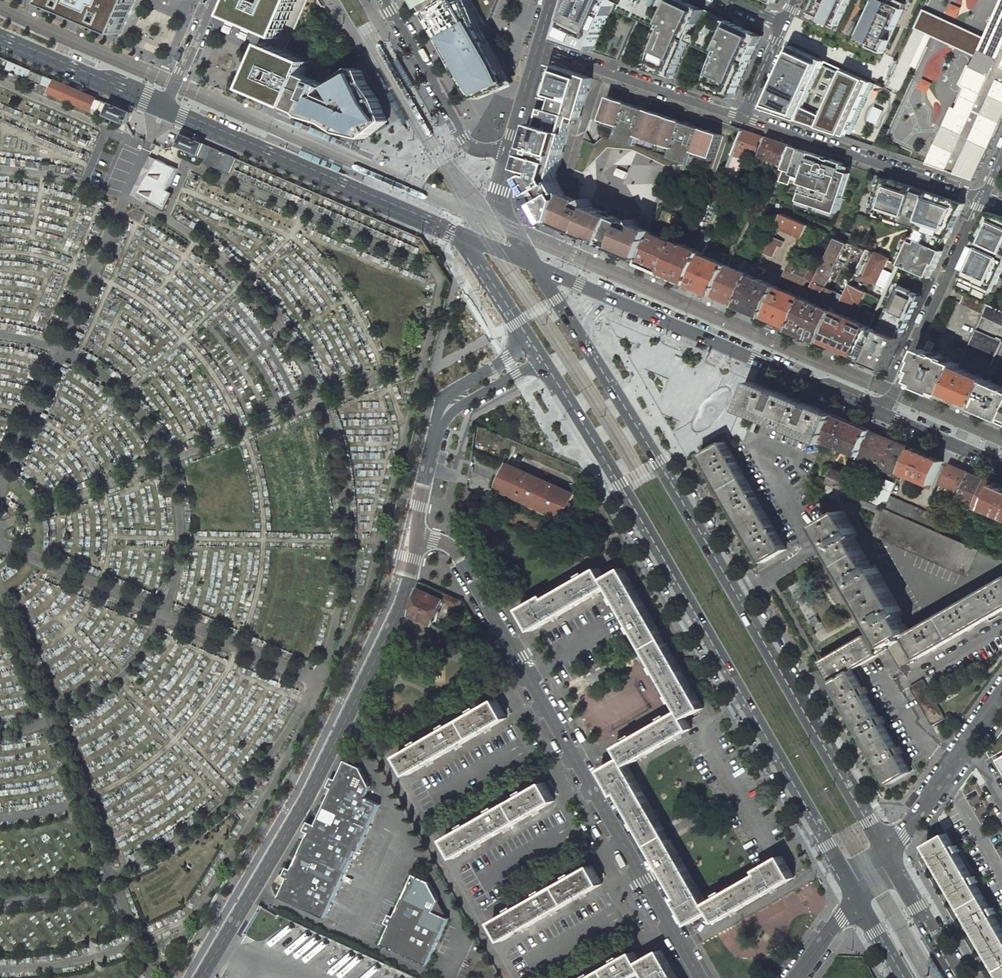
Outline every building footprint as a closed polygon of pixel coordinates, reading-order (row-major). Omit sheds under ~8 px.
[(50,5),(88,21),(119,34),(134,0),(52,0),(50,5)] [(229,16),(270,34),(276,36),(291,0),(236,0),(229,16)] [(276,36),(281,38),(298,0),(291,0),(276,36)] [(430,14),(455,0),(422,0),(430,14)] [(511,80),(499,60),(485,34),(488,26),(473,0),(455,0),(430,14),(482,96),(511,80)] [(488,26),(499,0),(473,0),(488,26)] [(562,40),(621,60),(641,17),(665,28),(657,45),(648,69),(676,79),(693,41),(721,54),(716,66),(708,89),(735,99),(764,36),(734,22),(730,21),(729,24),(715,18),(706,37),(697,33),(701,24),(696,21),(702,8),(685,0),(574,0),(562,40)] [(837,31),(852,0),(818,0),(810,19),(837,31)] [(858,41),(885,53),(910,0),(876,0),(858,41)] [(1001,128),(1001,7),(967,81),(971,82),(961,103),(957,101),(929,163),(977,179),(1001,128)] [(774,86),(764,108),(779,114),(805,51),(793,45),(787,59),(785,63),(774,86)] [(265,48),(248,88),(283,103),(369,139),(389,121),(359,73),(335,87),(336,90),(335,90),(328,87),(329,85),(304,74),(308,66),(265,48)] [(805,51),(779,114),(835,132),(861,77),(813,55),(805,51)] [(7,70),(41,85),(45,76),(11,61),(7,70)] [(526,169),(523,178),(552,225),(556,227),(565,195),(553,176),(571,116),(578,118),(590,77),(552,64),(542,96),(554,100),(551,109),(544,107),(542,115),(537,113),(528,147),(532,148),(530,155),(526,153),(521,168),(526,169)] [(54,79),(45,76),(41,85),(50,88),(54,80),(54,79)] [(872,82),(861,77),(835,132),(847,137),(872,82)] [(97,98),(56,80),(54,79),(54,80),(50,88),(52,89),(50,93),(92,111),(92,108),(96,99),(97,98)] [(634,105),(628,103),(627,105),(623,103),(624,102),(610,97),(606,108),(608,112),(604,114),(602,120),(608,122),(608,125),(619,129),(616,138),(636,145),(640,136),(651,139),(652,136),(658,138),(666,116),(652,111),(651,113),(648,112),(649,110),(642,108),(643,104),(635,101),(634,105)] [(96,99),(92,108),(106,114),(110,105),(96,99)] [(132,112),(111,103),(110,105),(106,114),(106,115),(108,116),(116,119),(127,124),(132,112)] [(690,124),(683,122),(682,123),(679,122),(679,121),(666,116),(658,138),(665,141),(663,144),(674,147),(671,157),(692,164),(695,154),(706,158),(706,155),(713,157),(715,151),(714,147),(718,145),(721,135),(707,130),(707,132),(703,130),(703,129),(697,126),(699,123),(691,120),(690,124)] [(762,135),(744,129),(734,154),(744,158),(745,155),(755,159),(760,146),(757,145),(762,135)] [(205,144),(183,133),(178,145),(200,155),(204,144),(205,144)] [(792,146),(768,138),(761,156),(784,164),(792,146)] [(236,158),(204,144),(200,155),(208,159),(206,163),(229,172),(236,158)] [(799,203),(837,215),(852,167),(792,146),(784,164),(782,169),(793,173),(792,175),(804,179),(803,183),(805,184),(799,203)] [(135,197),(167,211),(185,170),(153,156),(147,171),(135,197)] [(618,168),(616,175),(621,177),(624,171),(618,168)] [(879,178),(869,207),(873,209),(883,179),(879,178)] [(918,240),(908,235),(895,263),(895,264),(899,265),(930,279),(943,251),(936,248),(941,236),(949,239),(957,221),(965,204),(932,193),(899,182),(891,179),(891,181),(884,178),(883,179),(873,209),(873,210),(880,213),(879,215),(923,230),(918,240)] [(746,190),(736,185),(733,192),(743,197),(746,190)] [(556,227),(578,236),(598,245),(603,247),(605,242),(617,247),(615,252),(641,263),(654,234),(654,233),(640,227),(636,219),(628,222),(593,207),(589,199),(580,202),(565,195),(562,206),(556,227)] [(792,218),(808,225),(811,218),(795,211),(795,212),(792,218)] [(1001,218),(1001,216),(988,212),(976,239),(976,240),(977,240),(974,246),(973,245),(972,247),(962,269),(964,269),(960,276),(962,277),(955,290),(964,294),(988,304),(994,291),(995,292),(1001,277),(1001,218)] [(792,218),(783,214),(778,225),(802,237),(808,225),(792,218)] [(697,228),(687,223),(678,244),(665,274),(689,284),(703,255),(713,233),(704,228),(695,248),(689,246),(697,228)] [(678,244),(654,234),(641,263),(665,274),(678,244)] [(780,240),(772,237),(765,254),(772,257),(780,240)] [(839,239),(837,238),(820,274),(814,286),(825,292),(827,287),(848,243),(839,239)] [(866,251),(855,273),(888,289),(888,288),(899,265),(895,264),(895,263),(888,260),(889,258),(875,252),(874,254),(866,250),(866,251)] [(728,266),(703,255),(689,284),(714,295),(728,266)] [(820,274),(791,261),(783,278),(812,291),(814,286),(820,274)] [(888,369),(930,279),(899,265),(888,288),(871,326),(857,356),(888,369)] [(754,277),(728,266),(714,295),(740,306),(754,277)] [(758,267),(754,277),(757,278),(759,274),(763,274),(765,270),(758,267)] [(754,277),(740,306),(765,317),(779,287),(757,278),(754,277)] [(859,289),(849,285),(844,295),(838,308),(848,312),(859,289)] [(825,292),(814,286),(812,291),(807,300),(793,329),(822,341),(836,312),(837,311),(838,308),(844,295),(827,287),(825,292)] [(807,300),(779,287),(765,317),(793,329),(807,300)] [(988,304),(982,317),(1001,326),(1001,311),(988,304)] [(871,326),(837,311),(836,312),(822,341),(857,356),(871,326)] [(1001,342),(976,330),(965,354),(991,365),(1001,342)] [(935,343),(929,341),(916,370),(925,373),(921,383),(946,394),(958,368),(960,365),(949,360),(950,358),(947,357),(947,358),(941,355),(942,354),(939,353),(938,355),(931,353),(935,343)] [(992,382),(958,368),(946,394),(979,409),(992,382)] [(836,415),(753,381),(741,410),(755,415),(765,419),(824,444),(825,441),(836,415)] [(992,382),(979,409),(1001,419),(1001,386),(992,382)] [(871,430),(836,415),(825,441),(860,456),(871,430)] [(892,439),(871,430),(860,456),(859,458),(902,476),(914,449),(892,439)] [(729,448),(725,441),(701,454),(722,491),(743,527),(764,562),(787,549),(729,448)] [(943,461),(914,449),(902,476),(912,481),(915,474),(924,478),(921,485),(932,489),(943,461)] [(574,494),(507,464),(496,489),(563,519),(574,494)] [(970,473),(951,464),(939,491),(959,500),(970,473)] [(863,468),(856,465),(851,477),(858,480),(863,468)] [(851,477),(834,469),(828,482),(845,490),(851,477)] [(996,484),(970,473),(959,500),(959,501),(984,512),(986,508),(996,484)] [(864,480),(858,495),(885,507),(890,496),(895,484),(876,476),(872,474),(870,477),(868,476),(866,481),(864,480)] [(996,484),(986,508),(1001,515),(1001,513),(1001,486),(996,484)] [(467,490),(460,506),(463,507),(466,509),(473,491),(468,488),(467,490)] [(950,522),(890,496),(885,507),(888,509),(946,534),(950,522)] [(946,534),(888,509),(877,535),(968,575),(980,549),(971,545),(946,534)] [(858,535),(844,510),(828,520),(818,525),(832,550),(838,560),(858,594),(877,628),(887,646),(905,636),(910,633),(900,615),(903,613),(875,565),(872,566),(863,550),(855,537),(858,535)] [(959,517),(953,514),(951,520),(957,523),(959,517)] [(605,578),(599,568),(587,575),(586,571),(579,575),(581,578),(547,598),(545,595),(520,609),(533,631),(571,609),(609,586),(605,578)] [(643,603),(623,568),(605,578),(609,586),(615,596),(612,598),(616,604),(619,602),(631,625),(629,626),(632,633),(635,631),(655,666),(652,667),(656,674),(659,672),(672,694),(669,696),(672,702),(675,701),(681,710),(686,718),(703,708),(683,673),(663,638),(643,603)] [(905,636),(917,658),(918,659),(953,639),(988,619),(1001,611),(1001,580),(910,633),(905,636)] [(802,589),(792,596),(811,625),(821,618),(802,589)] [(442,600),(419,590),(412,615),(432,624),(443,600),(442,600)] [(463,601),(446,593),(442,600),(443,600),(459,608),(463,601)] [(887,646),(877,628),(850,644),(820,661),(832,682),(853,670),(889,649),(887,646)] [(917,658),(905,636),(887,646),(889,649),(900,668),(917,658)] [(863,688),(853,670),(832,682),(852,716),(871,750),(880,766),(890,784),(911,772),(901,754),(904,752),(900,746),(897,748),(884,723),(886,722),(883,716),(880,718),(866,694),(869,692),(866,686),(863,688)] [(946,718),(924,679),(911,686),(933,725),(946,718)] [(507,718),(497,700),(479,710),(478,707),(471,711),(473,713),(450,726),(449,724),(442,727),(444,730),(421,743),(420,740),(413,744),(415,746),(397,757),(408,775),(507,718)] [(686,718),(681,710),(670,717),(668,714),(662,718),(663,721),(635,737),(633,734),(627,738),(629,741),(617,747),(623,758),(627,765),(660,747),(692,728),(686,718)] [(627,765),(623,758),(602,770),(616,795),(619,793),(635,821),(633,823),(636,829),(639,827),(659,862),(656,864),(660,870),(663,868),(679,896),(676,898),(690,923),(711,911),(707,903),(687,868),(667,834),(647,799),(627,765)] [(332,812),(356,822),(356,823),(371,830),(382,806),(368,799),(373,788),(363,770),(347,763),(339,782),(337,781),(335,781),(334,782),(333,784),(333,785),(333,787),(334,789),(335,789),(327,808),(332,811),(332,812)] [(555,801),(544,782),(527,792),(525,790),(519,793),(521,796),(498,809),(496,807),(490,810),(491,813),(469,826),(467,823),(461,827),(463,830),(445,840),(456,858),(489,839),(522,820),(555,801)] [(313,834),(296,870),(295,870),(293,870),(292,871),(291,871),(290,873),(290,874),(290,876),(291,878),(292,878),(283,897),(328,918),(359,851),(362,852),(371,830),(356,823),(356,822),(332,812),(332,811),(327,808),(318,827),(317,825),(315,825),(314,825),(313,825),(311,826),(310,828),(310,829),(310,831),(311,832),(312,833),(313,834)] [(947,833),(933,841),(926,845),(944,876),(962,908),(980,939),(998,970),(1001,977),(1001,928),(994,914),(997,913),(993,907),(991,908),(976,883),(979,881),(975,876),(973,877),(958,852),(961,851),(958,845),(955,846),(947,833)] [(794,877),(782,856),(757,870),(759,873),(725,893),(723,890),(717,893),(719,896),(707,903),(711,911),(717,922),(756,899),(794,877)] [(603,884),(592,865),(574,875),(573,873),(567,876),(568,879),(545,892),(544,889),(538,893),(539,896),(517,909),(515,906),(509,910),(510,912),(493,922),(503,941),(536,922),(569,903),(603,884)] [(416,875),(396,917),(395,916),(393,917),(391,918),(390,919),(390,920),(390,922),(391,924),(393,925),(384,944),(429,964),(450,919),(436,912),(441,901),(432,882),(416,875)] [(661,950),(640,962),(645,970),(649,977),(678,977),(661,950)] [(634,952),(622,959),(621,956),(614,960),(616,962),(593,975),(592,973),(585,976),(586,977),(631,977),(645,970),(640,962),(634,952)]
